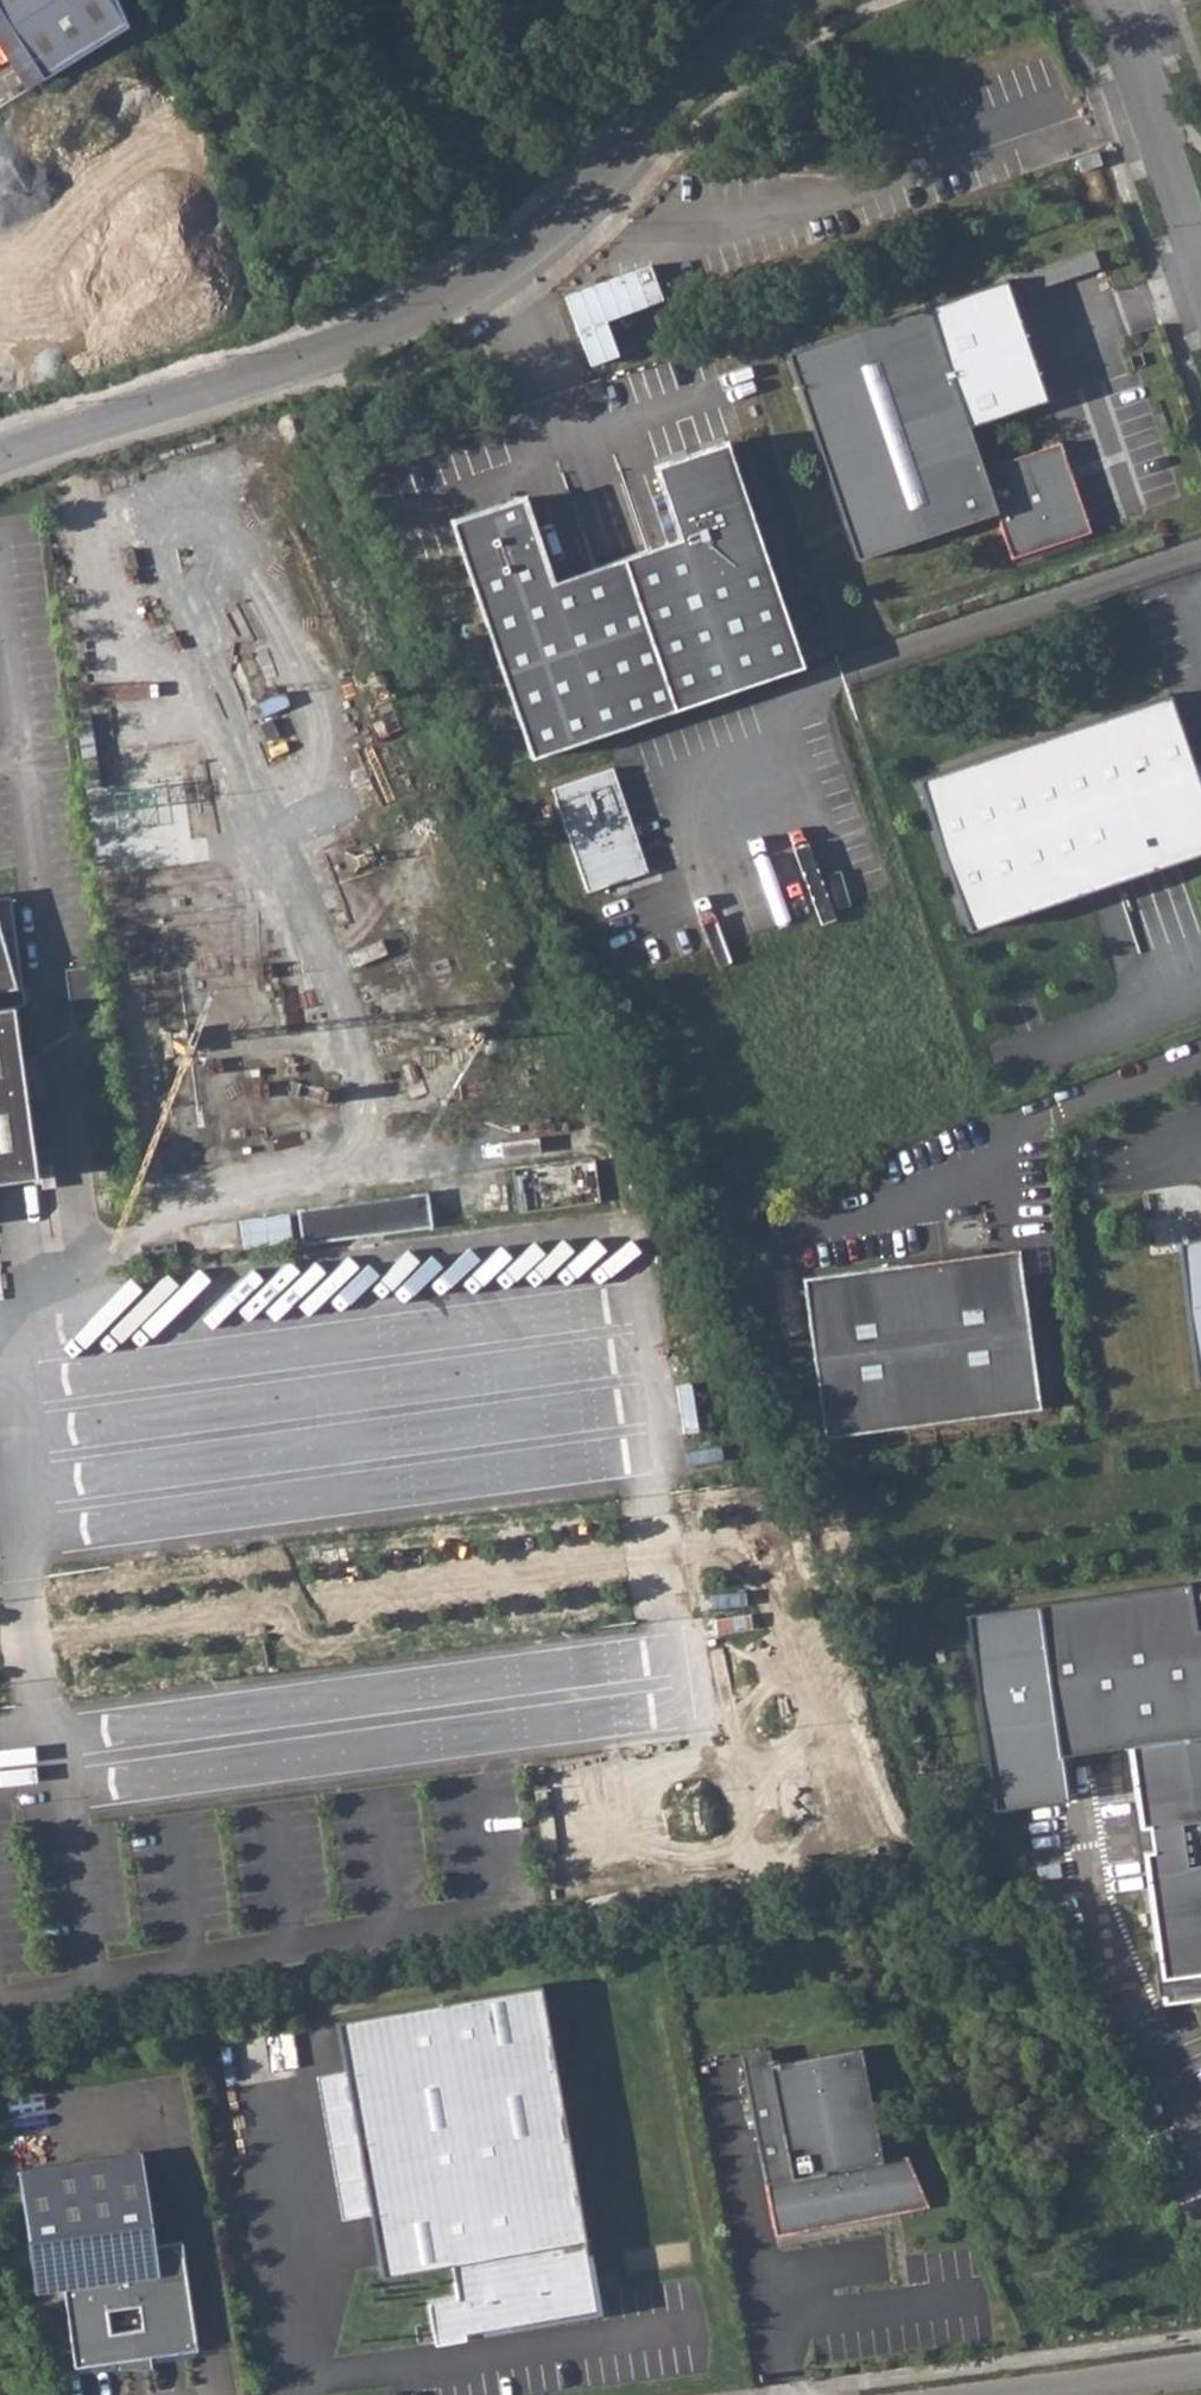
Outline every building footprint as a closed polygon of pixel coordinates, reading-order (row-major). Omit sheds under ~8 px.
[(44,76),(128,24),(117,0),(0,0),(0,6),(44,76)] [(1077,159),(1081,171),(1102,164),(1098,152),(1077,159)] [(1011,280),(929,306),(968,427),(1050,401),(1011,280)] [(787,353),(856,560),(996,513),(1011,558),(1091,532),(1060,442),(982,469),(968,427),(929,306),(787,353)] [(806,666),(727,438),(656,462),(683,540),(553,586),(525,505),(451,531),(532,761),(806,666)] [(966,930),(1200,851),(1200,763),(1191,766),(1167,694),(915,778),(966,930)] [(554,786),(588,889),(649,869),(614,766),(554,786)] [(24,979),(11,881),(0,882),(0,982),(24,979)] [(12,999),(0,1000),(0,1172),(31,1168),(12,999)] [(430,1190),(301,1208),(306,1242),(435,1224),(430,1190)] [(1195,1382),(1200,1381),(1200,1236),(1176,1240),(1195,1382)] [(1018,1249),(803,1278),(824,1436),(1039,1407),(1018,1249)] [(1164,2002),(1200,1997),(1200,1626),(1196,1627),(1189,1581),(1037,1603),(1058,1755),(1128,1745),(1139,1825),(1148,1824),(1151,1848),(1143,1849),(1164,2002)] [(336,2020),(382,2277),(452,2265),(458,2296),(428,2301),(436,2343),(465,2338),(464,2334),(597,2310),(585,2240),(586,2240),(541,1984),(336,2020)] [(743,2069),(773,2228),(802,2222),(804,2230),(928,2207),(906,2155),(881,2160),(860,2047),(743,2069)] [(740,2054),(743,2069),(771,2064),(768,2049),(740,2054)] [(142,2154),(18,2171),(35,2292),(63,2288),(75,2367),(198,2350),(183,2244),(155,2248),(142,2154)] [(773,2228),(774,2236),(804,2230),(802,2222),(773,2228)]
